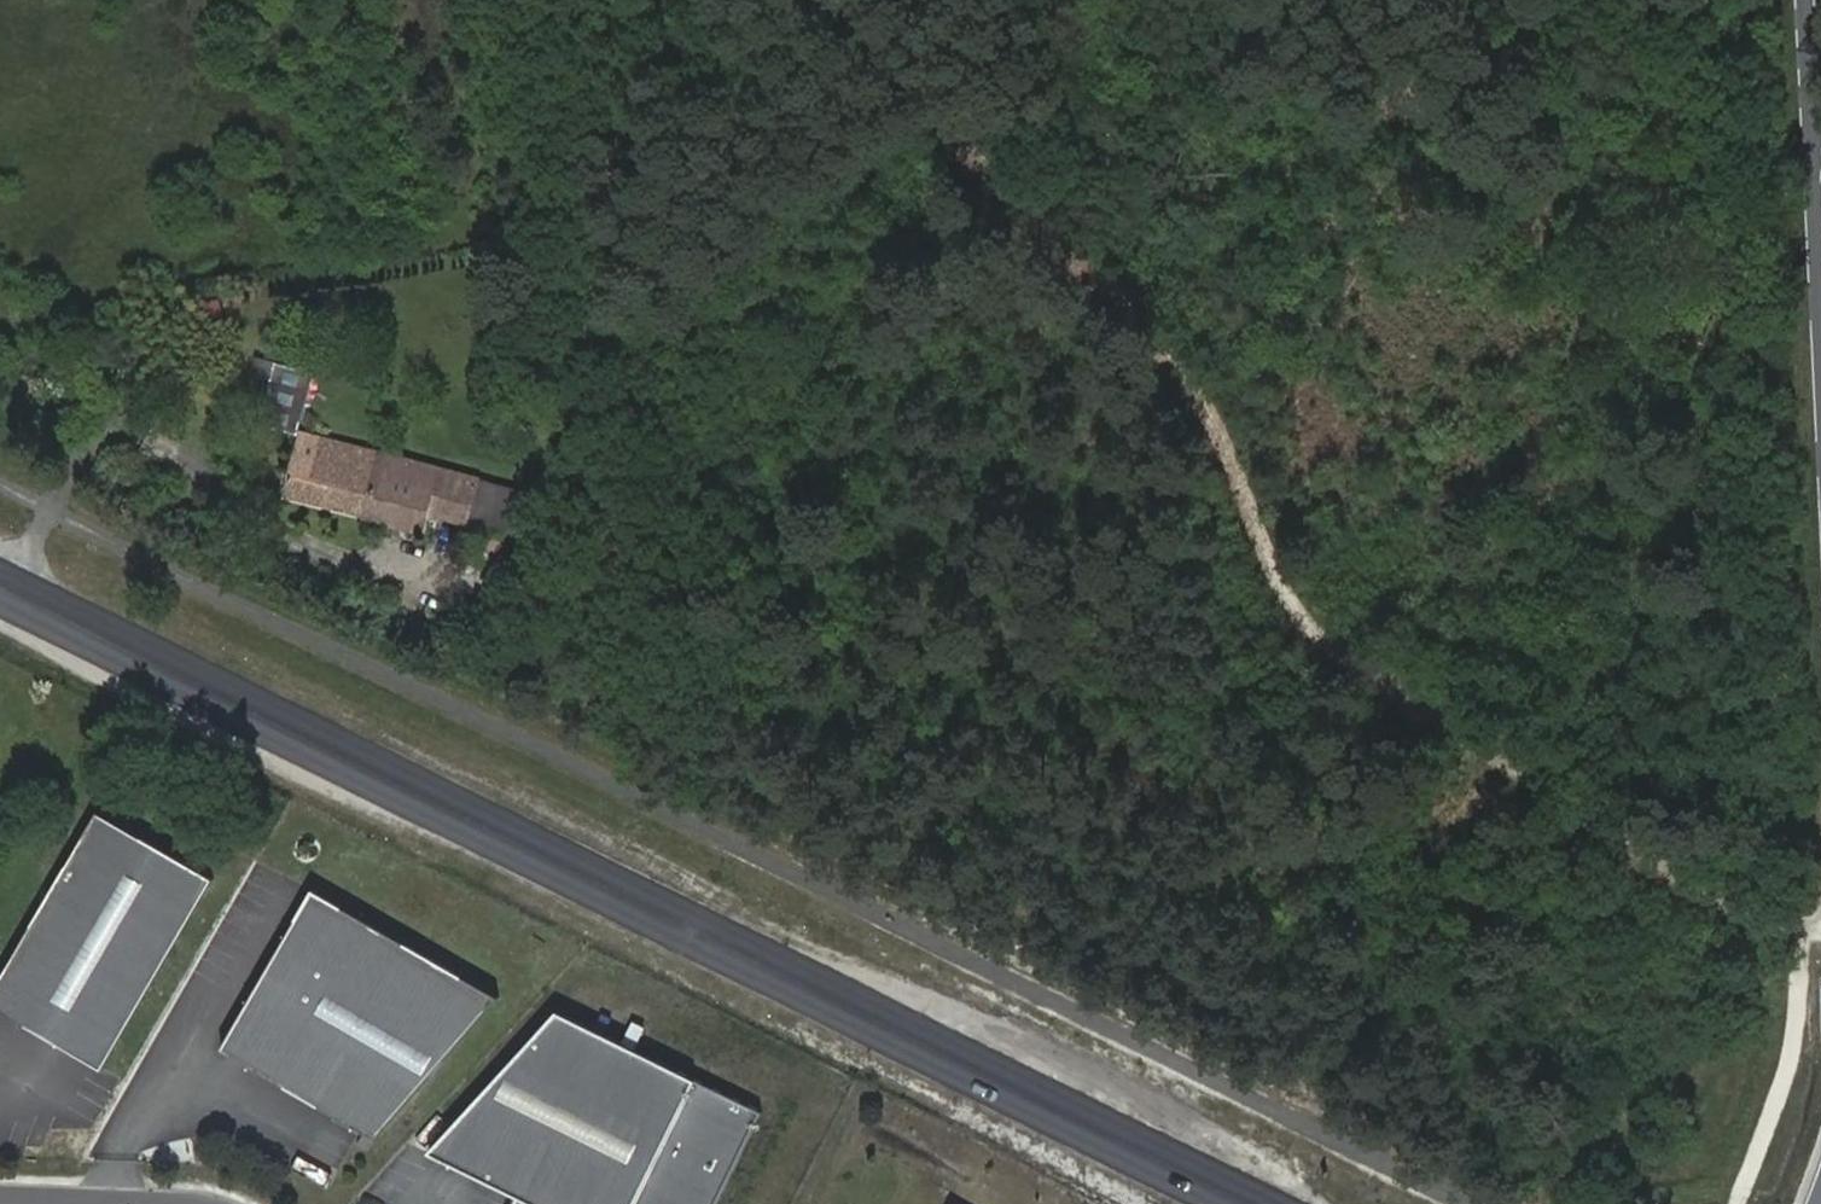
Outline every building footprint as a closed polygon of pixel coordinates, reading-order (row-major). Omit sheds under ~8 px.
[(262,424),(300,433),(315,371),(262,358),(257,375),(273,379),(262,424)] [(442,467),(300,433),(285,495),(427,530),(430,514),(442,467)] [(442,467),(430,514),(460,521),(471,475),(442,467)] [(103,1065),(214,874),(99,808),(0,979),(0,1005),(103,1065)] [(377,1139),(502,999),(330,900),(305,906),(222,1050),(377,1139)] [(558,1013),(431,1156),(500,1191),(493,1203),(722,1203),(765,1120),(558,1013)]
